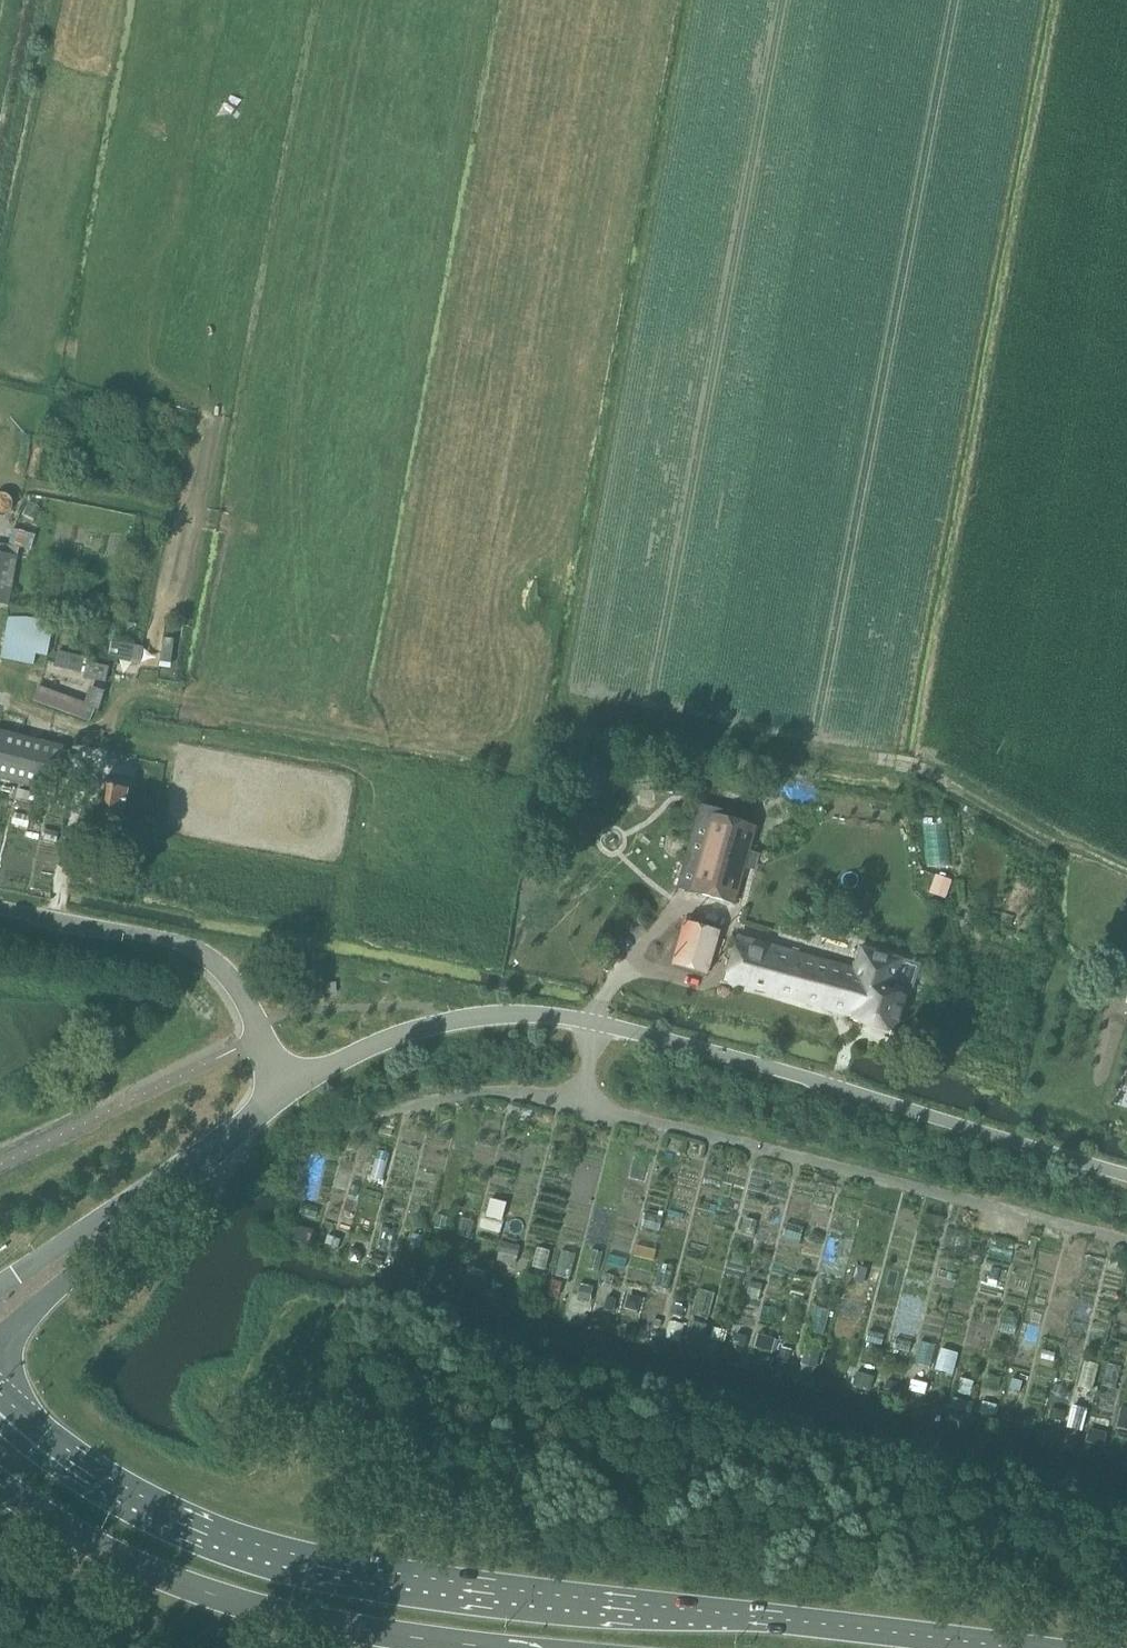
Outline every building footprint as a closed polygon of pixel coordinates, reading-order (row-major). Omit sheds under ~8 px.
[(15,526),(11,542),(32,548),(37,532),(15,526)] [(5,604),(16,545),(0,542),(0,604),(5,604)] [(4,657),(37,663),(39,655),(50,657),(56,626),(12,618),(4,657)] [(174,640),(164,638),(161,661),(171,663),(174,640)] [(113,641),(110,655),(140,661),(143,647),(113,641)] [(81,671),(85,657),(58,651),(55,665),(81,671)] [(107,680),(110,666),(88,662),(85,675),(107,680)] [(39,686),(34,700),(90,720),(95,708),(99,709),(105,692),(92,687),(85,703),(39,686)] [(0,730),(0,777),(55,790),(66,747),(0,730)] [(696,762),(693,775),(707,778),(710,765),(696,762)] [(100,784),(93,824),(121,829),(129,790),(100,784)] [(20,790),(18,797),(29,800),(31,792),(20,790)] [(714,814),(692,891),(736,904),(746,866),(755,869),(759,855),(750,852),(757,827),(750,825),(734,820),(714,814)] [(936,876),(930,893),(945,899),(951,881),(936,876)] [(687,920),(673,964),(707,974),(721,930),(687,920)] [(726,979),(854,1016),(853,1020),(872,1026),(871,1030),(893,1037),(905,997),(881,990),(885,978),(892,980),(899,956),(862,945),(855,970),(739,936),(726,979)] [(489,1200),(484,1217),(499,1221),(504,1204),(489,1200)] [(646,1213),(642,1228),(659,1232),(663,1218),(646,1213)] [(311,1244),(315,1231),(292,1225),(288,1238),(311,1244)] [(338,1248),(340,1240),(328,1236),(326,1244),(338,1248)] [(503,1242),(500,1255),(515,1260),(519,1247),(503,1242)] [(352,1248),(349,1259),(360,1262),(361,1256),(357,1249),(352,1248)] [(381,1266),(384,1257),(375,1255),(372,1263),(381,1266)] [(397,1258),(395,1268),(407,1271),(409,1262),(397,1258)] [(449,1258),(446,1273),(461,1277),(465,1262),(449,1258)] [(422,1267),(419,1278),(431,1282),(435,1270),(422,1267)] [(853,1282),(862,1285),(866,1270),(857,1267),(853,1282)] [(550,1295),(559,1297),(562,1283),(554,1281),(550,1295)] [(581,1284),(578,1296),(592,1299),(595,1288),(581,1284)] [(603,1309),(613,1311),(616,1298),(606,1296),(603,1309)] [(639,1310),(641,1299),(629,1296),(627,1308),(639,1310)] [(683,1317),(684,1308),(672,1305),(670,1314),(683,1317)] [(704,1336),(707,1325),(693,1322),(690,1332),(704,1336)] [(725,1341),(727,1331),(714,1328),(712,1337),(725,1341)] [(738,1335),(736,1343),(746,1346),(748,1337),(738,1335)] [(756,1347),(771,1352),(775,1339),(760,1335),(756,1347)] [(779,1360),(788,1363),(792,1350),(783,1348),(779,1360)] [(817,1368),(821,1352),(806,1349),(802,1364),(817,1368)] [(936,1365),(952,1370),(957,1353),(941,1349),(936,1365)] [(859,1373),(856,1384),(871,1388),(874,1377),(859,1373)] [(925,1394),(928,1384),(912,1380),(910,1390),(925,1394)] [(887,1381),(885,1389),(894,1391),(896,1384),(887,1381)] [(967,1411),(970,1402),(953,1398),(951,1407),(967,1411)] [(994,1416),(997,1405),(983,1402),(981,1412),(994,1416)] [(1119,1422),(1126,1424),(1126,1408),(1122,1407),(1119,1422)] [(1064,1421),(1066,1411),(1052,1409),(1050,1418),(1064,1421)] [(1071,1431),(1080,1433),(1084,1417),(1075,1415),(1071,1431)] [(1025,1418),(1023,1426),(1034,1428),(1036,1421),(1025,1418)] [(1104,1446),(1107,1433),(1090,1428),(1087,1441),(1104,1446)]
